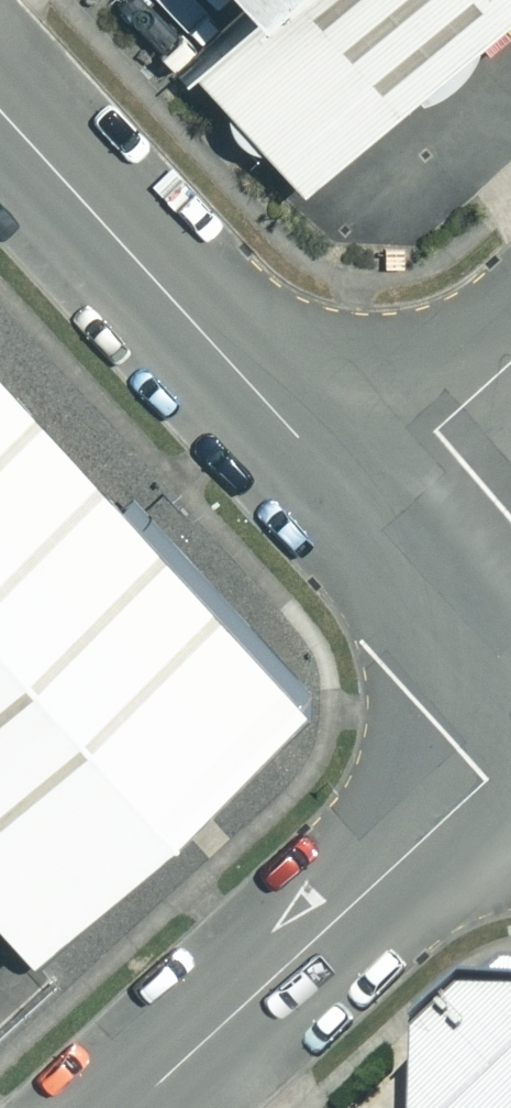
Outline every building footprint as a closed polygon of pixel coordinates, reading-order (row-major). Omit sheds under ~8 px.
[(279,20),(188,104),(306,214),(510,31),(510,0),(260,0),(279,20)] [(0,369),(0,912),(17,931),(288,682),(0,369)] [(494,957),(388,1057),(398,1067),(355,1107),(510,1107),(510,959),(494,957)]
